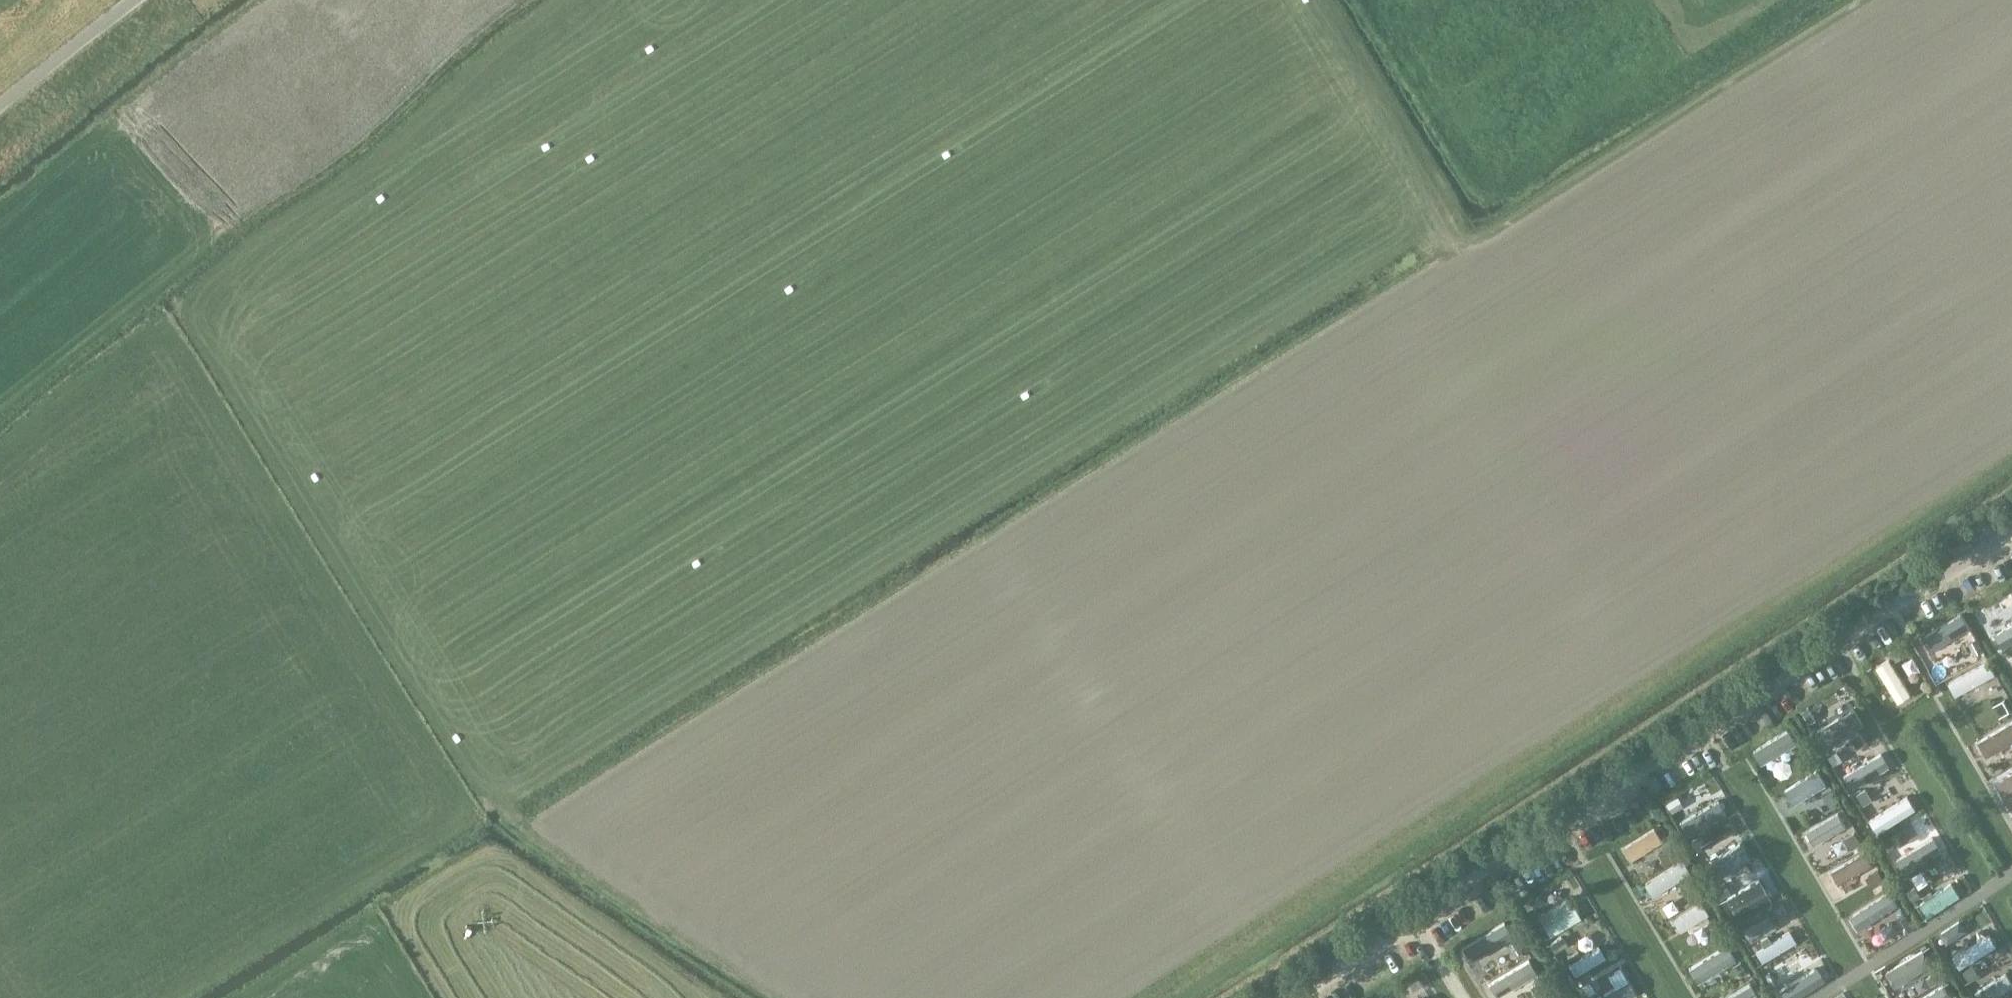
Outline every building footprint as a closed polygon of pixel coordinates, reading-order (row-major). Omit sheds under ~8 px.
[(1934,624),(1942,639),(1980,619),(1973,604),(1934,624)] [(2011,640),(2011,621),(1998,629),(2006,643),(2011,640)] [(1984,628),(1971,633),(1977,648),(1990,643),(1984,628)] [(1902,694),(1916,688),(1899,651),(1885,657),(1902,694)] [(1962,687),(2003,670),(1997,654),(1955,672),(1962,687)] [(1820,704),(1828,717),(1863,697),(1855,684),(1820,704)] [(1863,703),(1824,719),(1831,737),(1871,721),(1863,703)] [(1985,729),(1995,750),(2011,742),(2011,717),(1985,729)] [(1796,724),(1768,736),(1774,750),(1802,738),(1796,724)] [(1885,747),(1849,769),(1857,783),(1894,761),(1885,747)] [(1825,760),(1790,782),(1801,799),(1835,777),(1825,760)] [(2000,771),(2011,797),(2011,766),(2000,771)] [(1720,782),(1679,804),(1692,829),(1734,808),(1720,782)] [(1875,811),(1885,828),(1925,802),(1915,786),(1875,811)] [(1820,838),(1859,815),(1851,801),(1812,824),(1820,838)] [(1659,818),(1629,841),(1639,855),(1669,832),(1659,818)] [(1720,845),(1740,840),(1737,826),(1717,831),(1720,845)] [(1902,848),(1913,865),(1940,847),(1929,830),(1902,848)] [(1749,836),(1712,854),(1719,870),(1757,853),(1749,836)] [(1664,848),(1671,859),(1685,850),(1678,839),(1664,848)] [(1846,877),(1882,857),(1874,841),(1837,861),(1846,877)] [(1734,884),(1767,868),(1759,853),(1727,869),(1734,884)] [(1942,914),(1969,887),(1953,870),(1925,898),(1942,914)] [(1895,885),(1864,906),(1872,917),(1903,896),(1895,885)] [(1555,931),(1588,910),(1576,890),(1542,910),(1555,931)] [(1791,890),(1754,907),(1760,921),(1797,905),(1791,890)] [(1682,911),(1694,934),(1721,920),(1709,897),(1682,911)] [(1921,924),(1910,902),(1873,920),(1885,943),(1921,924)] [(1475,937),(1490,960),(1523,938),(1507,915),(1475,937)] [(1769,955),(1804,935),(1796,922),(1761,942),(1769,955)] [(1954,941),(1963,955),(1991,936),(1981,923),(1954,941)] [(1735,936),(1701,956),(1711,973),(1745,953),(1735,936)] [(1583,970),(1614,951),(1606,938),(1575,957),(1583,970)] [(1928,938),(1893,960),(1903,975),(1938,953),(1928,938)] [(1794,944),(1772,957),(1779,969),(1801,957),(1794,944)] [(1509,993),(1546,968),(1534,950),(1497,975),(1509,993)] [(2011,983),(2011,964),(2011,962),(1980,984),(1990,997),(1991,997),(2011,983)] [(1829,977),(1823,965),(1785,986),(1792,997),(1829,977)] [(1731,997),(1748,997),(1764,988),(1756,975),(1727,993),(1731,997)] [(1957,988),(1950,976),(1922,992),(1926,997),(1952,997),(1949,993),(1957,988)] [(1615,987),(1609,978),(1595,987),(1602,997),(1621,997),(1638,988),(1631,977),(1615,987)] [(1346,997),(1357,997),(1351,979),(1341,982),(1346,997)] [(1339,989),(1316,996),(1316,997),(1342,997),(1339,989)]
